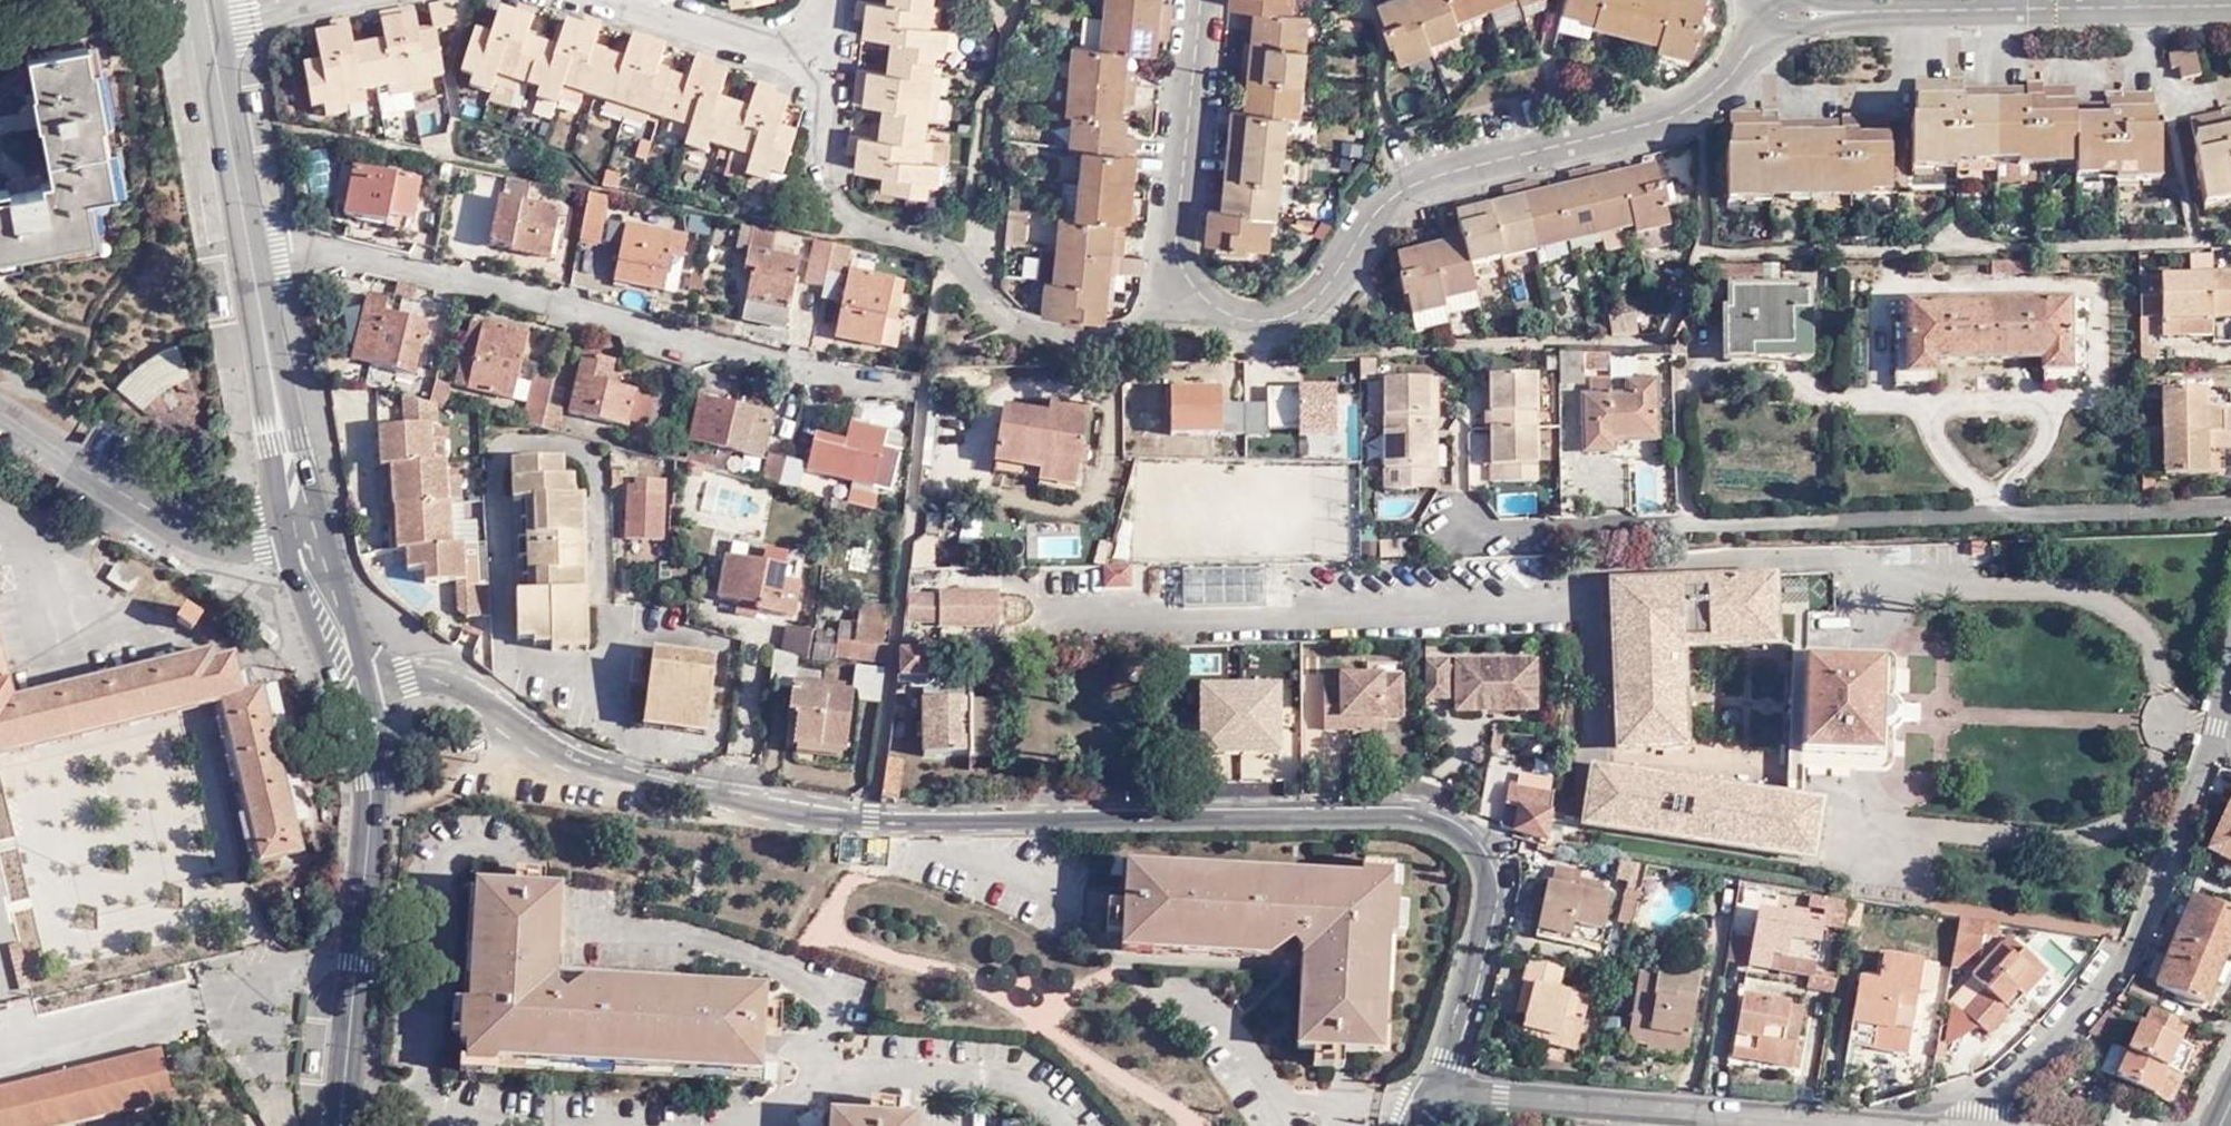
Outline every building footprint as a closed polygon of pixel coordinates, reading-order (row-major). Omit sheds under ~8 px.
[(889,6),(865,3),(857,2),(855,19),(863,20),(860,37),(894,41),(890,73),(857,69),(853,102),(886,107),(882,139),(849,135),(846,151),(856,152),(854,170),(862,171),(888,175),(886,190),(923,195),(924,183),(934,184),(937,163),(927,162),(930,141),(920,140),(923,116),(932,116),(937,76),(927,75),(932,49),(941,50),(943,29),(934,27),(936,5),(927,4),(928,0),(890,0),(889,6)] [(1100,45),(1069,43),(1063,109),(1071,110),(1068,144),(1080,145),(1077,180),(1063,179),(1061,208),(1058,208),(1056,244),(1043,242),(1040,275),(1044,276),(1040,315),(1060,318),(1065,316),(1065,312),(1080,313),(1079,318),(1079,321),(1103,322),(1106,283),(1098,281),(1100,264),(1108,265),(1121,267),(1146,269),(1147,252),(1122,249),(1123,232),(1109,231),(1103,230),(1105,213),(1111,213),(1126,214),(1128,196),(1122,195),(1124,166),(1131,166),(1134,129),(1125,128),(1119,128),(1120,114),(1112,113),(1114,100),(1121,100),(1130,101),(1134,62),(1124,61),(1118,61),(1119,47),(1125,47),(1149,50),(1149,36),(1157,37),(1166,38),(1169,2),(1158,0),(1157,0),(1104,0),(1100,45)] [(1247,249),(1265,250),(1269,215),(1276,217),(1286,115),(1301,117),(1312,14),(1289,13),(1291,0),(1231,0),(1231,7),(1244,7),(1242,29),(1255,30),(1262,30),(1260,56),(1252,56),(1251,78),(1258,78),(1256,92),(1250,92),(1237,91),(1233,128),(1238,128),(1235,159),(1230,159),(1228,178),(1233,178),(1232,192),(1227,191),(1212,190),(1207,244),(1216,245),(1228,247),(1231,246),(1232,242),(1245,244),(1244,248),(1247,249)] [(1376,5),(1383,23),(1385,27),(1388,26),(1393,39),(1389,40),(1391,44),(1398,59),(1429,48),(1432,54),(1461,43),(1456,31),(1451,17),(1494,0),(1389,0),(1376,5)] [(1560,14),(1595,22),(1594,25),(1661,41),(1660,47),(1691,55),(1696,35),(1697,34),(1690,32),(1694,18),(1700,20),(1701,17),(1705,1),(1701,0),(1671,0),(1671,1),(1667,0),(1563,0),(1560,14)] [(428,15),(432,32),(452,28),(447,4),(427,7),(428,14),(428,15)] [(473,36),(462,76),(472,79),(471,87),(490,93),(493,85),(513,92),(515,85),(539,92),(536,99),(557,106),(559,99),(579,104),(583,95),(606,103),(603,112),(644,124),(647,115),(670,123),(666,131),(686,139),(684,145),(708,153),(710,145),(731,152),(729,160),(730,160),(751,167),(748,176),(766,182),(770,172),(782,177),(795,138),(780,133),(790,103),(773,98),(775,90),(759,85),(748,118),(716,108),(726,74),(711,69),(714,62),(696,55),(687,88),(657,79),(666,47),(633,36),(623,67),(592,57),(602,27),(582,21),(580,28),(565,23),(555,54),(520,43),(530,13),(517,8),(514,16),(499,11),(489,41),(473,36)] [(418,43),(411,11),(377,18),(383,49),(354,56),(349,32),(347,24),(328,29),(330,36),(313,40),(320,73),(303,77),(311,113),(322,111),(325,121),(346,117),(344,106),(363,102),(362,95),(387,90),(388,100),(431,92),(429,82),(440,80),(433,40),(418,43)] [(1704,18),(1701,17),(1700,20),(1694,18),(1690,32),(1697,34),(1696,35),(1700,37),(1704,18)] [(103,37),(100,21),(53,30),(54,39),(21,45),(28,85),(21,86),(24,98),(17,99),(20,116),(37,113),(46,168),(37,169),(35,164),(0,171),(0,174),(2,184),(0,185),(0,248),(112,227),(104,185),(107,184),(95,120),(101,118),(87,41),(103,37)] [(1389,44),(1391,44),(1389,40),(1393,39),(1388,26),(1385,27),(1383,23),(1380,25),(1387,45),(1389,44)] [(1255,30),(1252,56),(1260,56),(1262,30),(1255,30)] [(2193,53),(2168,58),(2171,74),(2179,72),(2197,67),(2193,53)] [(1258,78),(1251,78),(1250,92),(1256,92),(1258,78)] [(1947,78),(1947,84),(1947,91),(1962,91),(1962,78),(1947,78)] [(1947,91),(1947,84),(1914,84),(1915,123),(1913,123),(1915,167),(1942,167),(1941,157),(1973,155),(1974,163),(1999,163),(2022,163),(2022,155),(2054,153),(2054,156),(2077,155),(2077,165),(2078,175),(2100,174),(2099,166),(2135,165),(2136,177),(2160,176),(2158,130),(2153,130),(2152,118),(2152,92),(2122,92),(2122,100),(2106,100),(2075,102),(2075,87),(2043,88),(2028,90),(1962,91),(1947,91)] [(2106,87),(2106,100),(2122,100),(2122,92),(2122,87),(2106,87)] [(1120,114),(1121,100),(1114,100),(1112,113),(1120,114)] [(2221,117),(2223,124),(2230,123),(2230,109),(2219,112),(2221,117)] [(1764,117),(1764,120),(1764,127),(1782,127),(1781,116),(1764,117)] [(2223,124),(2221,117),(2188,124),(2197,163),(2192,165),(2203,210),(2228,204),(2226,193),(2230,192),(2230,123),(2223,124)] [(1894,200),(1891,123),(1861,124),(1846,124),(1782,127),(1764,127),(1764,120),(1733,122),(1735,159),(1729,159),(1732,206),(1757,205),(1757,196),(1790,196),(1791,201),(1839,199),(1839,193),(1873,191),(1872,201),(1894,200)] [(2022,155),(2022,163),(1999,163),(2000,183),(2038,182),(2037,167),(2077,165),(2077,155),(2054,156),(2054,153),(2022,155)] [(1973,166),(1974,163),(1973,155),(1941,157),(1942,167),(1973,166)] [(751,167),(730,160),(726,175),(746,182),(748,176),(751,167)] [(2099,166),(2100,174),(2100,178),(2136,177),(2135,165),(2099,166)] [(1128,196),(1131,166),(1124,166),(1122,195),(1128,196)] [(353,169),(343,216),(385,225),(387,215),(408,220),(415,182),(353,169)] [(1389,259),(1394,280),(1395,284),(1399,283),(1402,295),(1393,298),(1394,302),(1398,301),(1402,319),(1405,329),(1440,322),(1438,312),(1466,305),(1464,294),(1458,267),(1630,228),(1632,239),(1660,233),(1666,231),(1663,214),(1661,209),(1657,210),(1653,196),(1659,194),(1658,191),(1654,171),(1636,175),(1619,178),(1621,187),(1602,191),(1600,182),(1597,170),(1559,178),(1561,189),(1563,198),(1533,204),(1531,196),(1529,184),(1492,192),(1495,206),(1496,213),(1468,220),(1466,212),(1446,217),(1449,232),(1432,236),(1435,249),(1437,256),(1426,259),(1423,252),(1389,259)] [(622,177),(608,174),(604,187),(618,190),(622,177)] [(1619,178),(1600,182),(1602,191),(1621,187),(1619,178)] [(501,200),(525,206),(530,184),(506,179),(501,200)] [(1561,189),(1531,196),(1533,204),(1563,198),(1561,189)] [(1662,190),(1658,191),(1659,194),(1653,196),(1657,210),(1661,209),(1663,214),(1667,213),(1662,190)] [(1839,202),(1872,201),(1873,191),(1839,193),(1839,199),(1839,202)] [(604,199),(586,196),(577,241),(595,244),(604,199)] [(1792,204),(1791,201),(1790,196),(1757,196),(1757,205),(1792,204)] [(498,200),(488,246),(546,259),(557,212),(525,206),(501,200),(498,200)] [(1028,205),(1011,204),(1008,239),(1026,240),(1028,205)] [(1495,206),(1466,212),(1468,220),(1496,213),(1495,206)] [(1109,231),(1111,213),(1105,213),(1103,230),(1109,231)] [(669,257),(681,259),(685,237),(625,224),(612,280),(661,290),(669,257)] [(791,259),(796,239),(751,229),(740,279),(748,281),(740,322),(783,332),(797,261),(791,259)] [(1660,233),(1632,239),(1636,254),(1663,248),(1660,233)] [(1246,253),(1247,249),(1244,248),(1245,244),(1232,242),(1231,246),(1228,247),(1227,252),(1246,253)] [(825,270),(830,246),(813,243),(803,286),(821,290),(825,270)] [(841,274),(847,249),(830,246),(825,270),(841,274)] [(1435,249),(1423,252),(1426,259),(1437,256),(1435,249)] [(2134,312),(2143,312),(2158,312),(2158,315),(2184,314),(2209,314),(2230,313),(2230,270),(2209,271),(2208,255),(2187,256),(2187,271),(2134,273),(2134,312)] [(673,292),(681,259),(669,257),(661,290),(673,292)] [(1106,283),(1108,265),(1100,264),(1098,281),(1106,283)] [(845,277),(828,272),(815,332),(877,346),(883,318),(894,320),(901,282),(890,280),(847,271),(845,277)] [(686,289),(698,292),(701,275),(690,272),(686,289)] [(1390,282),(1393,298),(1402,295),(1399,283),(1395,284),(1394,280),(1390,282)] [(422,290),(404,285),(400,300),(418,305),(422,290)] [(1801,323),(1799,291),(1721,294),(1722,316),(1717,316),(1719,365),(1747,365),(1747,351),(1785,351),(1785,324),(1801,323)] [(351,362),(369,366),(378,330),(391,334),(396,317),(381,313),(385,299),(367,295),(351,362)] [(2062,301),(1982,304),(1983,360),(2037,358),(2038,372),(2064,371),(2062,301)] [(1983,360),(1982,304),(1902,307),(1904,375),(1930,375),(1929,361),(1983,360)] [(1634,310),(1609,315),(1613,335),(1639,334),(1634,310)] [(1079,323),(1079,321),(1079,318),(1080,313),(1065,312),(1065,316),(1060,318),(1059,322),(1079,323)] [(2143,344),(2143,312),(2134,312),(2134,344),(2143,344)] [(2183,330),(2184,314),(2158,315),(2158,330),(2183,330)] [(2209,330),(2209,314),(2184,314),(2183,330),(2209,330)] [(378,330),(369,366),(411,376),(423,324),(396,317),(391,334),(378,330)] [(893,323),(894,320),(883,318),(877,346),(894,349),(898,324),(893,323)] [(451,385),(465,388),(508,399),(524,334),(481,323),(473,321),(466,347),(475,349),(472,360),(458,357),(451,385)] [(2134,344),(2134,363),(2148,362),(2147,344),(2143,344),(2134,344)] [(171,369),(154,346),(130,358),(123,363),(108,379),(122,404),(147,382),(171,369)] [(606,385),(608,374),(611,361),(581,355),(567,413),(626,428),(627,423),(633,395),(634,392),(616,387),(606,385)] [(1576,361),(1553,362),(1554,391),(1577,391),(1576,361)] [(2134,363),(2135,381),(2148,381),(2148,362),(2134,363)] [(191,369),(168,393),(181,405),(204,381),(191,369)] [(1529,371),(1483,374),(1483,410),(1484,426),(1485,446),(1485,463),(1497,463),(1498,479),(1533,478),(1532,426),(1531,408),(1529,371)] [(533,373),(520,426),(539,430),(544,407),(550,377),(533,373)] [(618,377),(608,374),(606,385),(616,387),(618,377)] [(1428,376),(1379,375),(1379,428),(1379,486),(1414,486),(1414,465),(1428,465),(1428,376)] [(1434,375),(1428,376),(1428,465),(1414,465),(1414,486),(1434,485),(1434,375)] [(1169,380),(1169,430),(1222,430),(1221,379),(1169,380)] [(1300,433),(1337,432),(1335,379),(1267,381),(1268,402),(1245,403),(1245,429),(1270,429),(1269,422),(1300,422),(1300,433)] [(1649,443),(1647,388),(1621,389),(1621,403),(1604,403),(1604,383),(1584,384),(1584,403),(1577,404),(1578,457),(1607,456),(1606,445),(1649,443)] [(2201,414),(2200,406),(2200,385),(2158,387),(2160,471),(2203,470),(2202,444),(2224,444),(2224,426),(2227,426),(2227,404),(2207,405),(2206,413),(2201,414)] [(650,400),(633,395),(627,423),(643,428),(650,400)] [(378,464),(389,464),(434,462),(433,428),(438,428),(438,405),(427,402),(404,396),(404,428),(377,428),(378,464)] [(722,452),(733,408),(698,398),(687,442),(722,452)] [(1040,467),(1037,478),(1036,483),(1072,490),(1088,410),(1051,402),(1049,413),(1006,405),(996,459),(1040,467)] [(559,410),(544,407),(539,430),(554,434),(559,410)] [(770,416),(733,408),(722,452),(759,461),(770,416)] [(862,430),(847,426),(843,443),(813,436),(804,470),(849,482),(852,472),(862,430)] [(883,435),(862,430),(852,472),(872,477),(870,487),(886,492),(895,454),(879,448),(883,435)] [(658,459),(680,464),(682,454),(661,449),(658,459)] [(762,484),(778,488),(785,460),(769,456),(762,484)] [(509,592),(511,637),(529,635),(530,642),(548,642),(548,649),(583,648),(578,495),(559,495),(557,457),(505,459),(506,497),(511,496),(515,591),(509,592)] [(994,470),(1037,478),(1040,467),(996,459),(994,470)] [(799,465),(785,460),(778,488),(793,492),(799,465)] [(434,462),(389,464),(389,487),(379,486),(380,506),(383,506),(447,504),(446,481),(446,465),(434,465),(434,462)] [(628,485),(623,539),(657,542),(663,480),(635,478),(635,486),(628,485)] [(460,482),(446,481),(447,504),(460,505),(460,482)] [(447,504),(383,506),(383,521),(389,521),(389,547),(403,547),(451,545),(450,507),(447,506),(447,504)] [(461,506),(450,507),(451,545),(461,545),(461,506)] [(934,533),(910,535),(912,566),(937,564),(934,533)] [(1395,540),(1375,541),(1375,559),(1396,558),(1395,540)] [(451,545),(403,547),(405,570),(420,570),(420,585),(462,584),(461,549),(451,549),(451,545)] [(721,565),(714,605),(753,611),(752,617),(789,623),(794,590),(777,588),(782,558),(759,555),(756,571),(721,565)] [(1105,560),(1103,582),(1131,584),(1133,563),(1105,560)] [(110,564),(102,578),(122,589),(130,575),(110,564)] [(1182,568),(1184,603),(1265,598),(1263,564),(1182,568)] [(1830,568),(1608,578),(1614,744),(1683,741),(1679,643),(1774,639),(1773,613),(1778,612),(1789,611),(1783,791),(1589,762),(1580,819),(1810,854),(1818,796),(1799,793),(1800,762),(1880,765),(1882,765),(1884,763),(1887,761),(1888,759),(1889,756),(1892,687),(1893,656),(1892,653),(1890,650),(1888,649),(1885,647),(1804,644),(1805,611),(1831,610),(1830,568)] [(451,613),(483,613),(482,590),(450,591),(451,613)] [(178,603),(171,617),(187,625),(194,611),(178,603)] [(881,632),(887,633),(890,610),(856,607),(855,621),(837,621),(835,633),(833,653),(883,660),(885,643),(880,642),(881,632)] [(924,613),(912,614),(911,632),(924,632),(924,613)] [(808,664),(810,655),(813,634),(783,628),(779,657),(794,661),(808,664)] [(835,633),(814,629),(813,634),(810,655),(818,656),(831,658),(833,653),(835,633)] [(923,652),(897,652),(896,679),(923,679),(923,652)] [(219,701),(251,831),(241,833),(248,862),(299,852),(292,824),(303,821),(268,689),(249,694),(244,674),(233,676),(228,657),(209,662),(206,653),(8,702),(0,670),(0,752),(219,701)] [(646,654),(638,729),(701,735),(710,661),(646,654)] [(794,661),(779,657),(772,656),(769,680),(790,685),(790,682),(794,661)] [(1533,659),(1449,660),(1450,712),(1534,711),(1533,659)] [(883,665),(852,661),(848,687),(857,688),(855,696),(878,700),(883,665)] [(1445,661),(1420,661),(1421,701),(1445,701),(1445,661)] [(1335,686),(1319,686),(1320,731),(1335,731),(1335,720),(1378,719),(1400,719),(1400,675),(1335,676),(1335,686)] [(844,747),(851,690),(790,682),(790,685),(787,708),(796,709),(793,740),(844,747)] [(968,689),(922,690),(922,727),(916,726),(917,738),(923,739),(922,757),(969,756),(968,697),(968,689)] [(989,696),(968,697),(969,756),(989,756),(989,696)] [(900,702),(891,701),(889,718),(899,718),(900,702)] [(1378,719),(1335,720),(1335,731),(1378,731),(1378,719)] [(900,757),(884,756),(880,790),(895,790),(900,757)] [(942,761),(900,757),(895,790),(896,797),(942,796),(942,761)] [(1549,808),(1551,792),(1504,784),(1502,800),(1516,802),(1549,808)] [(895,802),(895,790),(880,790),(878,802),(895,802)] [(1545,840),(1549,813),(1549,808),(1516,802),(1502,800),(1498,825),(1502,826),(1504,826),(1511,829),(1545,840)] [(2210,851),(2230,860),(2230,807),(2210,851)] [(1119,954),(1269,965),(1262,973),(1296,975),(1291,1044),(1377,1050),(1384,938),(1398,939),(1400,909),(1392,908),(1395,876),(1360,872),(1359,877),(1159,864),(1125,861),(1119,954)] [(1565,921),(1595,927),(1602,892),(1537,879),(1528,926),(1562,933),(1565,921)] [(460,1070),(492,1070),(492,1063),(762,1078),(767,992),(554,981),(557,890),(474,888),(470,1005),(453,1005),(452,1035),(461,1035),(460,1070)] [(2175,939),(2224,960),(2230,943),(2230,912),(2192,898),(2175,939)] [(1834,938),(1839,903),(1819,900),(1818,899),(1815,920),(1811,919),(1809,935),(1834,938)] [(1811,919),(1745,912),(1742,940),(1739,967),(1739,968),(1758,971),(1801,976),(1804,977),(1806,961),(1809,935),(1811,919)] [(1956,915),(1950,951),(1976,956),(1980,934),(1982,920),(1956,915)] [(1996,922),(1982,920),(1980,934),(1994,937),(1996,922)] [(1591,948),(1595,927),(1565,921),(1562,933),(1528,926),(1527,934),(1591,948)] [(2159,924),(2156,932),(2172,938),(2175,931),(2159,924)] [(1719,963),(1739,967),(1742,940),(1723,937),(1719,963)] [(2224,960),(2175,939),(2156,986),(2205,1004),(2224,960)] [(2012,990),(2018,995),(2044,971),(2021,949),(2014,956),(2000,943),(1970,973),(1983,985),(1959,1010),(1981,1032),(2006,1007),(2000,1002),(2012,990)] [(1853,972),(1852,980),(1911,985),(1915,957),(1876,954),(1874,974),(1853,972)] [(1517,1034),(1536,1038),(1537,1033),(1576,1041),(1585,996),(1551,989),(1556,966),(1532,962),(1529,961),(1521,959),(1514,1001),(1522,1003),(1521,1015),(1517,1034)] [(1641,1055),(1682,1062),(1698,968),(1655,961),(1653,974),(1635,971),(1622,1043),(1643,1047),(1641,1055)] [(1829,980),(1804,977),(1801,976),(1800,992),(1828,995),(1829,980)] [(1911,985),(1852,980),(1845,1044),(1870,1047),(1872,1028),(1906,1031),(1911,985)] [(2006,1007),(2018,995),(2012,990),(2000,1002),(2006,1007)] [(1788,1006),(1735,1000),(1730,1061),(1794,1068),(1797,1045),(1784,1044),(1788,1006)] [(1513,1015),(1521,1015),(1522,1003),(1514,1001),(1513,1015)] [(1788,1006),(1784,1044),(1797,1045),(1801,1007),(1788,1006)] [(2177,1042),(2184,1023),(2149,1008),(2141,1028),(2137,1027),(2126,1053),(2179,1074),(2191,1048),(2177,1042)] [(1905,1050),(1906,1031),(1872,1028),(1870,1047),(1905,1050)] [(1576,1050),(1576,1041),(1537,1033),(1536,1038),(1538,1043),(1576,1050)] [(2168,1104),(2179,1074),(2126,1053),(2113,1047),(2101,1073),(2116,1080),(2115,1081),(2122,1084),(2120,1088),(2131,1093),(2133,1089),(2168,1104)] [(164,1098),(153,1050),(0,1087),(0,1125),(50,1125),(164,1098)] [(767,1086),(778,1086),(779,1068),(768,1068),(767,1086)]
